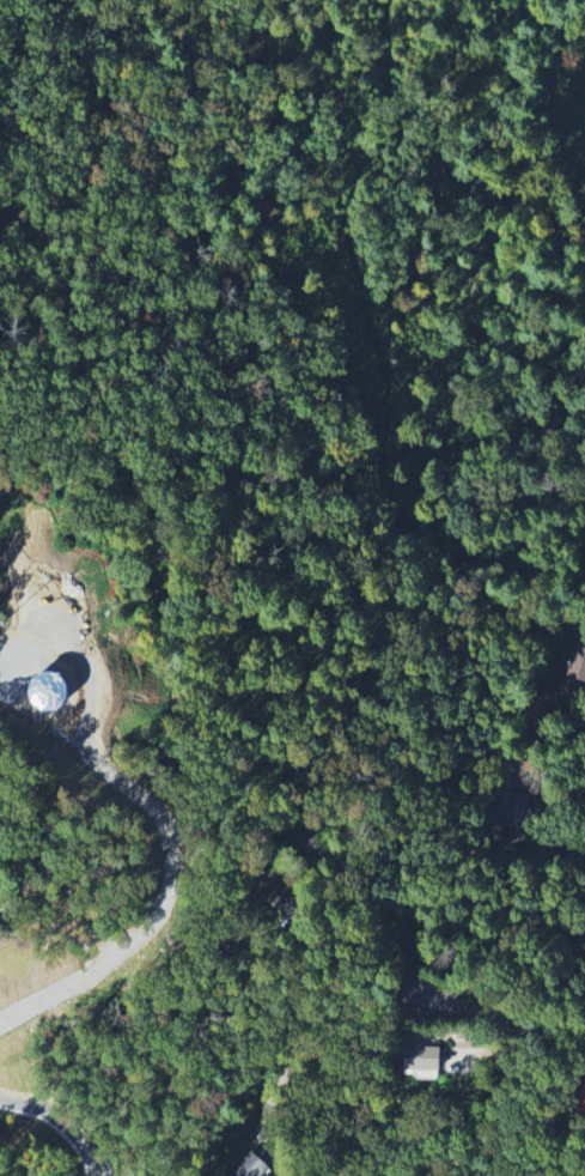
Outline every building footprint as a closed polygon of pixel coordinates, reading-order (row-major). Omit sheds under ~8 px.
[(413,1080),(438,1081),(438,1045),(403,1045),(403,1074),(413,1074),(413,1080)]
